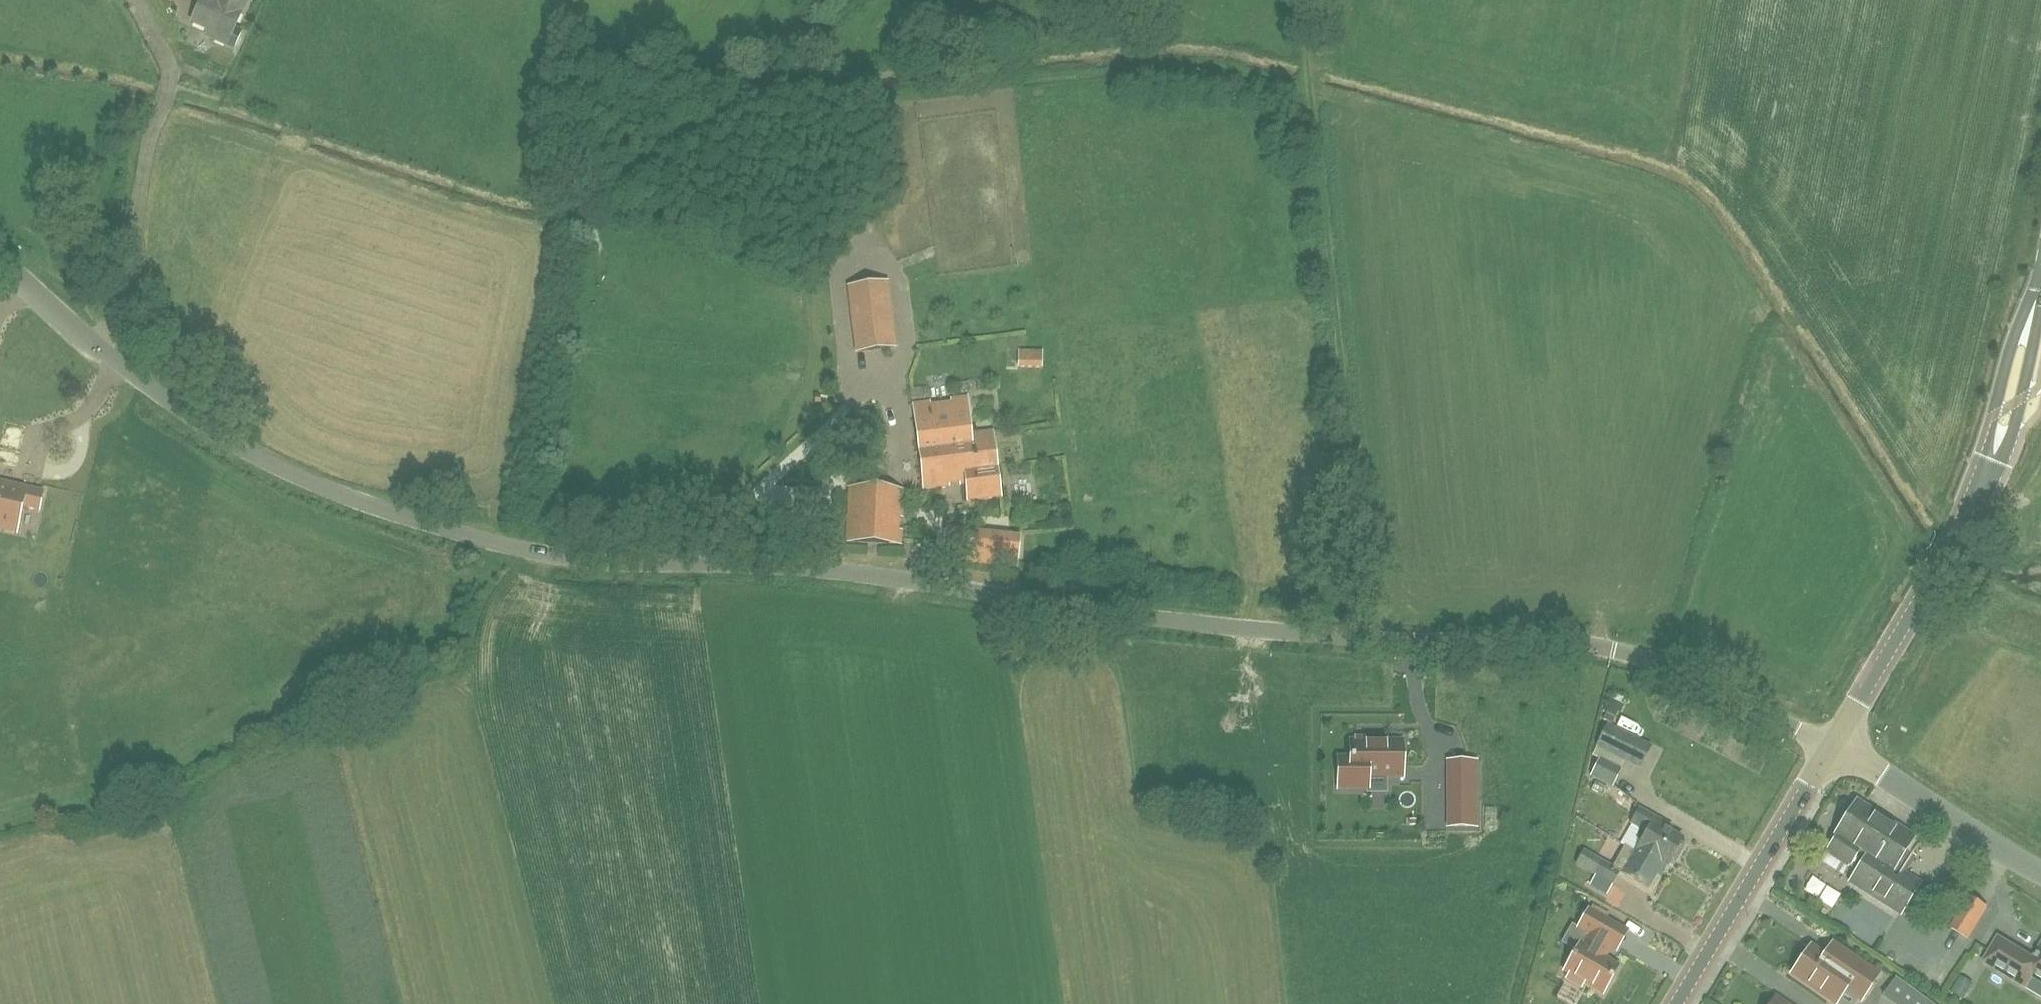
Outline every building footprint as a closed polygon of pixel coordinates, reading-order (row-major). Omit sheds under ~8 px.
[(216,0),(215,0),(201,0),(191,21),(214,31),(210,39),(233,49),(240,34),(233,31),(247,0),(216,0)] [(894,347),(891,323),(889,324),(884,283),(858,286),(862,317),(853,318),(858,352),(894,347)] [(972,433),(967,396),(913,404),(919,451),(931,449),(930,439),(972,433)] [(930,439),(931,449),(919,451),(924,487),(965,482),(967,500),(1001,496),(993,431),(972,433),(930,439)] [(15,531),(21,506),(37,510),(41,491),(6,483),(0,482),(0,528),(15,531)] [(864,489),(849,488),(846,541),(900,544),(901,530),(898,530),(898,518),(902,518),(903,491),(887,490),(864,489)] [(944,560),(953,561),(956,530),(947,529),(944,560)] [(1005,535),(1002,565),(1017,567),(1020,536),(1005,535)] [(1622,771),(1628,759),(1641,765),(1650,747),(1607,725),(1598,744),(1592,756),(1622,771)] [(1402,741),(1365,741),(1355,741),(1351,741),(1351,758),(1339,758),(1339,788),(1367,789),(1368,788),(1368,787),(1368,777),(1386,777),(1402,777),(1402,741)] [(1613,786),(1621,770),(1598,759),(1590,775),(1613,786)] [(1450,762),(1450,795),(1475,795),(1475,762),(1450,762)] [(1828,851),(1859,871),(1852,881),(1901,912),(1919,883),(1894,867),(1913,836),(1857,801),(1835,837),(1836,838),(1828,851)] [(1669,865),(1670,863),(1673,865),(1684,845),(1681,843),(1683,839),(1670,832),(1673,827),(1639,809),(1631,824),(1641,829),(1636,837),(1641,840),(1635,851),(1660,866),(1662,861),(1669,865)] [(1660,866),(1635,851),(1624,845),(1613,865),(1584,850),(1576,864),(1613,885),(1620,870),(1649,886),(1660,866)] [(1969,894),(1949,927),(1969,939),(1989,905),(1969,894)] [(1578,929),(1588,935),(1582,945),(1580,944),(1564,972),(1568,974),(1566,979),(1582,988),(1584,984),(1602,994),(1618,966),(1605,958),(1611,948),(1617,951),(1628,932),(1588,910),(1578,929)] [(1999,936),(1984,961),(2026,987),(2033,976),(2040,981),(2040,945),(2034,957),(1999,936)] [(1879,975),(1833,943),(1825,955),(1811,946),(1793,973),(1836,1003),(1846,989),(1862,1000),(1879,975)] [(1942,986),(1953,991),(1962,973),(1951,967),(1942,986)] [(1895,1003),(1907,988),(1894,978),(1882,995),(1895,1003)] [(1775,996),(1770,1003),(1787,1003),(1775,996)]
